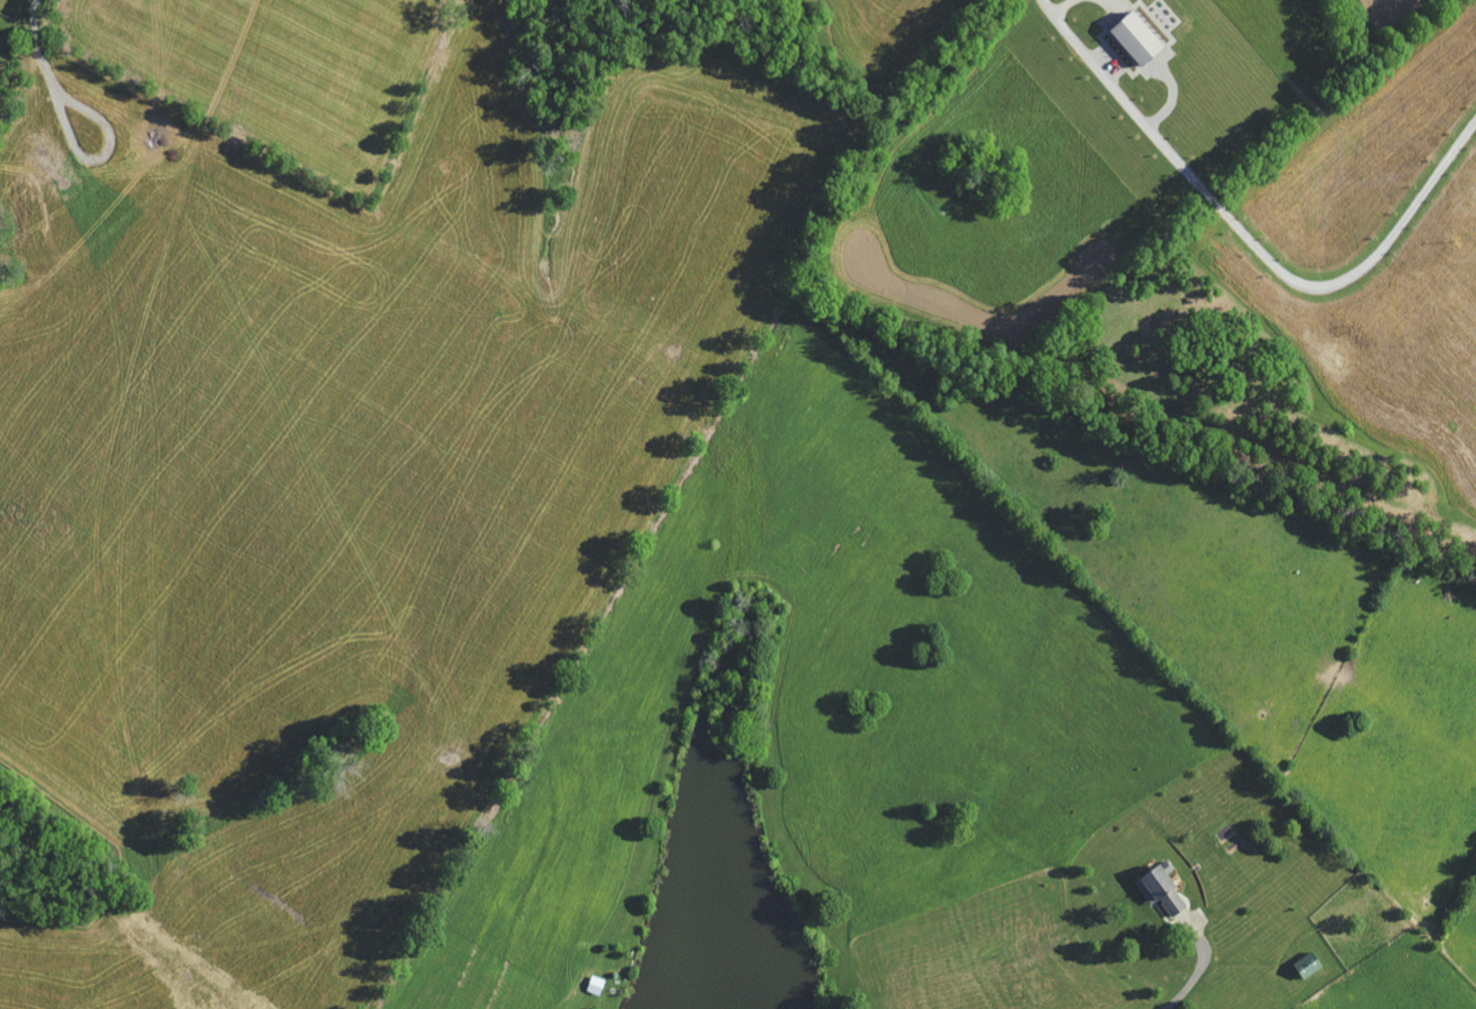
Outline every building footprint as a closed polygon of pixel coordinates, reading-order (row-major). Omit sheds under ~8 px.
[(1172,48),(1139,13),(1116,34),(1148,70),(1172,48)] [(1192,910),(1181,890),(1183,890),(1170,866),(1141,882),(1154,906),(1165,900),(1175,919),(1192,910)] [(1328,970),(1319,952),(1299,962),(1307,980),(1328,970)] [(604,997),(609,981),(595,977),(591,993),(604,997)]
